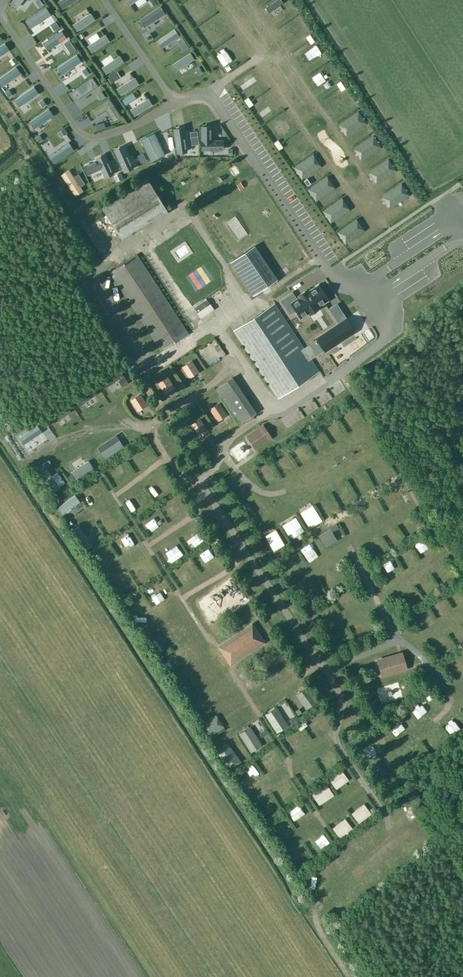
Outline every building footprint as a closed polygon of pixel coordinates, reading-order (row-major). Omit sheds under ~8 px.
[(25,18),(30,25),(50,12),(45,5),(25,18)] [(139,18),(143,24),(163,11),(159,5),(139,18)] [(90,11),(73,22),(77,29),(94,18),(90,11)] [(155,37),(161,47),(179,35),(173,25),(155,37)] [(44,42),(48,48),(67,37),(62,30),(44,42)] [(106,32),(88,44),(92,50),(110,39),(106,32)] [(9,48),(5,42),(0,45),(0,54),(9,48)] [(172,62),(176,69),(194,58),(189,51),(172,62)] [(58,66),(62,73),(82,60),(77,53),(58,66)] [(102,65),(106,72),(124,61),(119,54),(102,65)] [(0,85),(21,72),(16,64),(0,74),(0,84),(0,85)] [(116,87),(120,94),(138,82),(134,76),(116,87)] [(69,92),(75,102),(98,87),(92,77),(69,92)] [(14,98),(18,105),(39,92),(34,84),(14,98)] [(130,107),(135,114),(152,103),(148,96),(130,107)] [(113,120),(121,115),(109,97),(101,102),(113,120)] [(28,119),(34,127),(53,115),(48,106),(28,119)] [(211,137),(211,124),(199,124),(200,149),(223,149),(223,138),(211,137)] [(173,126),(177,152),(187,150),(183,125),(173,126)] [(154,131),(141,137),(151,159),(164,153),(154,131)] [(69,140),(49,153),(53,160),(73,147),(69,140)] [(122,143),(114,147),(124,170),(133,166),(122,143)] [(88,172),(100,167),(104,175),(114,171),(105,152),(96,156),(97,160),(85,165),(88,172)] [(69,167),(61,172),(75,195),(83,190),(69,167)] [(168,211),(147,177),(101,205),(121,239),(168,211)] [(363,246),(377,240),(370,223),(356,229),(363,246)] [(233,265),(253,295),(264,287),(272,281),(252,252),(233,265)] [(137,254),(110,272),(161,351),(188,333),(137,254)] [(293,277),(295,281),(304,276),(302,272),(293,277)] [(316,307),(326,300),(317,286),(306,293),(305,291),(297,296),(298,298),(297,299),(292,291),(279,300),(289,315),(295,311),(299,318),(307,313),(309,315),(318,309),(316,307)] [(311,359),(324,350),(325,351),(346,337),(337,324),(316,337),(317,339),(304,348),(274,303),(233,331),(278,398),(318,370),(311,359)] [(198,372),(191,361),(181,367),(188,378),(198,372)] [(105,388),(118,379),(122,386),(128,382),(124,375),(120,369),(114,373),(101,381),(105,388)] [(174,388),(167,377),(157,383),(164,394),(174,388)] [(255,413),(232,377),(215,389),(239,424),(255,413)] [(74,399),(78,406),(97,394),(93,387),(74,399)] [(147,405),(140,394),(130,400),(137,411),(147,405)] [(219,402),(209,409),(217,421),(227,414),(219,402)] [(47,416),(52,424),(71,411),(67,404),(47,416)] [(191,426),(199,440),(209,433),(200,420),(191,426)] [(18,436),(23,444),(42,432),(37,424),(18,436)] [(263,424),(246,436),(254,449),(272,437),(263,424)] [(323,447),(328,443),(320,431),(315,435),(323,447)] [(120,439),(100,452),(104,457),(124,445),(120,439)] [(292,453),(299,467),(304,464),(297,450),(292,453)] [(280,471),(290,467),(285,458),(276,462),(280,471)] [(89,460),(72,471),(76,478),(93,467),(89,460)] [(258,469),(263,479),(272,474),(267,464),(258,469)] [(42,472),(54,491),(60,488),(48,469),(42,472)] [(76,494),(58,505),(63,512),(80,501),(76,494)] [(80,524),(72,528),(85,549),(93,544),(80,524)] [(231,662),(261,642),(251,626),(221,647),(231,662)] [(377,662),(381,674),(402,668),(399,655),(377,662)] [(311,789),(318,805),(334,797),(327,782),(311,789)]
